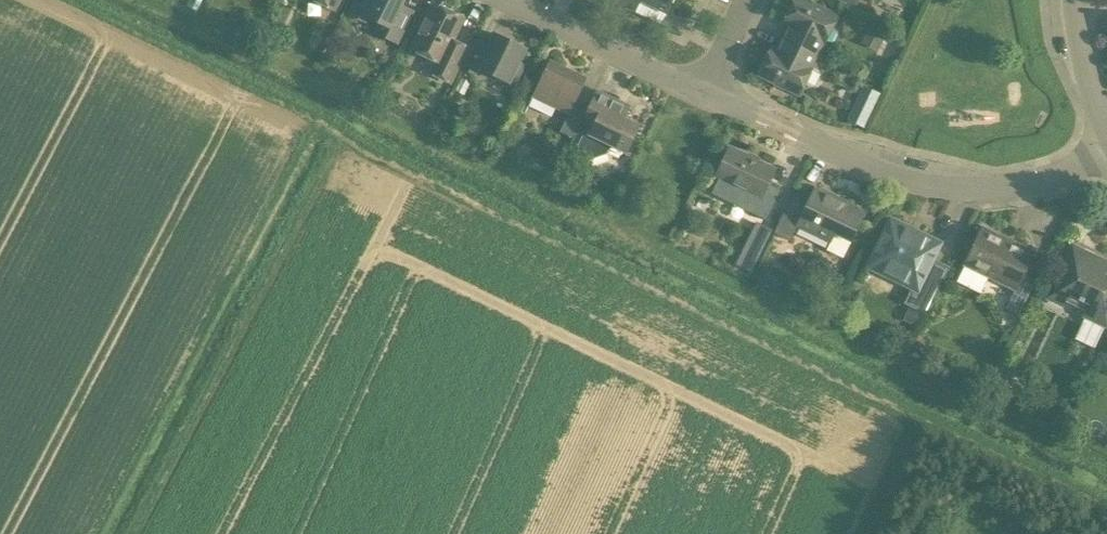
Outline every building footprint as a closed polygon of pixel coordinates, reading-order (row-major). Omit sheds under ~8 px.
[(202,0),(190,0),(187,7),(197,11),(202,0)] [(334,9),(339,0),(315,0),(334,9)] [(347,15),(365,24),(368,17),(380,23),(375,33),(397,43),(410,17),(398,12),(404,0),(354,0),(347,15)] [(610,1),(635,13),(640,1),(666,14),(673,0),(610,0),(610,1)] [(790,26),(784,39),(817,55),(823,42),(824,43),(837,16),(803,0),(795,0),(784,23),(790,26)] [(467,48),(453,40),(463,19),(433,4),(411,49),(437,61),(431,73),(450,83),(467,48)] [(885,31),(873,25),(865,43),(877,49),(885,31)] [(519,63),(525,49),(493,33),(488,44),(476,38),(462,68),(474,74),(477,68),(509,83),(510,81),(515,83),(523,65),(519,63)] [(812,67),(811,67),(817,55),(784,39),(778,51),(772,48),(759,75),(799,94),(812,67)] [(572,137),(573,136),(574,135),(584,115),(583,114),(584,112),(573,107),(585,82),(570,75),(572,71),(549,60),(532,96),(568,114),(559,131),(572,137)] [(463,95),(471,80),(462,75),(454,90),(463,95)] [(372,82),(367,93),(376,98),(381,87),(372,82)] [(596,118),(588,135),(581,137),(573,155),(586,161),(606,154),(610,145),(625,152),(639,125),(623,118),(629,106),(596,90),(585,113),(596,118)] [(852,107),(846,118),(862,126),(867,114),(852,107)] [(584,115),(574,135),(583,132),(587,122),(584,115)] [(457,131),(470,137),(476,126),(463,120),(457,131)] [(775,169),(732,148),(717,178),(718,178),(711,194),(766,221),(772,209),(758,202),(775,169)] [(562,169),(553,187),(565,191),(572,176),(562,169)] [(800,219),(784,212),(774,233),(791,241),(798,226),(813,233),(812,234),(827,241),(828,240),(830,242),(827,250),(843,257),(864,213),(814,188),(800,219)] [(905,303),(909,305),(922,312),(925,313),(945,272),(930,265),(940,244),(890,220),(868,266),(913,288),(905,303)] [(766,244),(773,231),(757,223),(750,236),(766,244)] [(1033,251),(983,227),(964,266),(956,282),(980,293),(987,277),(1015,290),(1005,310),(1018,316),(1036,279),(1023,273),(1033,251)] [(1106,323),(1106,278),(1098,274),(1104,262),(1095,257),(1094,254),(1084,249),(1081,250),(1072,246),(1047,298),(1063,306),(1065,302),(1084,310),(1082,315),(1105,327),(1106,323)] [(819,305),(830,310),(835,298),(824,293),(819,305)] [(922,312),(909,305),(903,319),(916,325),(922,312)] [(923,357),(927,350),(924,344),(917,341),(912,352),(923,357)] [(998,387),(994,394),(1010,402),(1014,395),(998,387)]
